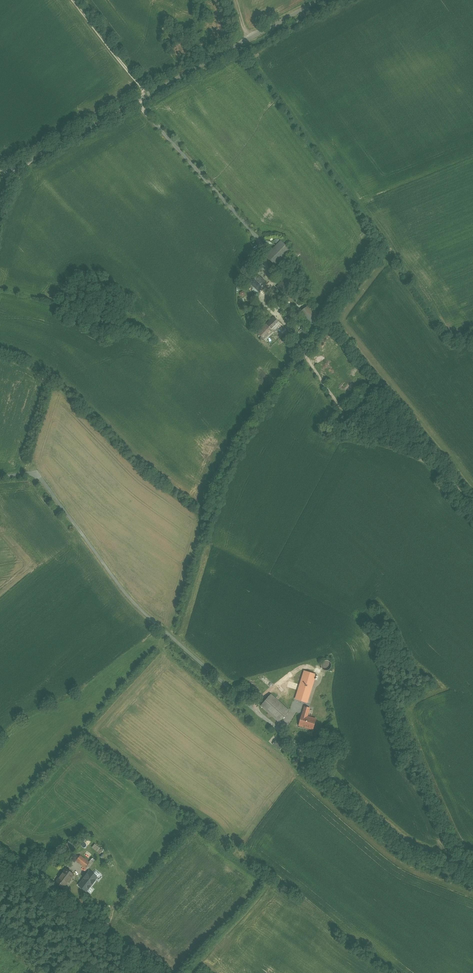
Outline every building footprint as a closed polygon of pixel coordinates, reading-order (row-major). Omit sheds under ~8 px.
[(281,241),(266,256),(275,264),(289,250),(281,241)] [(256,274),(249,282),(259,291),(266,283),(256,274)] [(285,279),(277,287),(284,294),(292,285),(285,279)] [(316,307),(311,311),(316,317),(321,313),(316,307)] [(274,317),(258,333),(264,339),(272,330),(274,332),(282,325),(274,317)] [(331,667),(331,665),(331,663),(330,662),(328,661),(326,660),(324,661),(322,662),(321,663),(321,665),(321,667),(323,669),(324,670),(326,671),(328,670),(330,669),(331,667)] [(304,671),(297,693),(294,704),(305,707),(309,709),(316,711),(319,700),(309,696),(309,695),(313,696),(314,692),(310,691),(316,674),(304,671)] [(240,672),(233,681),(237,684),(240,681),(244,676),(240,672)] [(332,680),(320,676),(316,688),(328,692),(332,680)] [(255,693),(240,681),(237,684),(236,684),(251,697),(255,693)] [(290,711),(271,694),(261,705),(279,722),(290,711)] [(305,707),(302,715),(299,725),(304,727),(305,726),(309,727),(309,728),(313,729),(316,719),(307,716),(309,709),(305,707)] [(284,745),(277,739),(273,744),(279,750),(284,745)] [(102,854),(105,849),(96,843),(93,847),(102,854)] [(74,850),(66,845),(62,850),(70,855),(74,850)] [(91,860),(82,853),(77,861),(85,867),(86,866),(91,860)] [(66,868),(56,882),(63,888),(74,874),(66,868)] [(87,891),(97,877),(90,871),(79,885),(87,891)]
